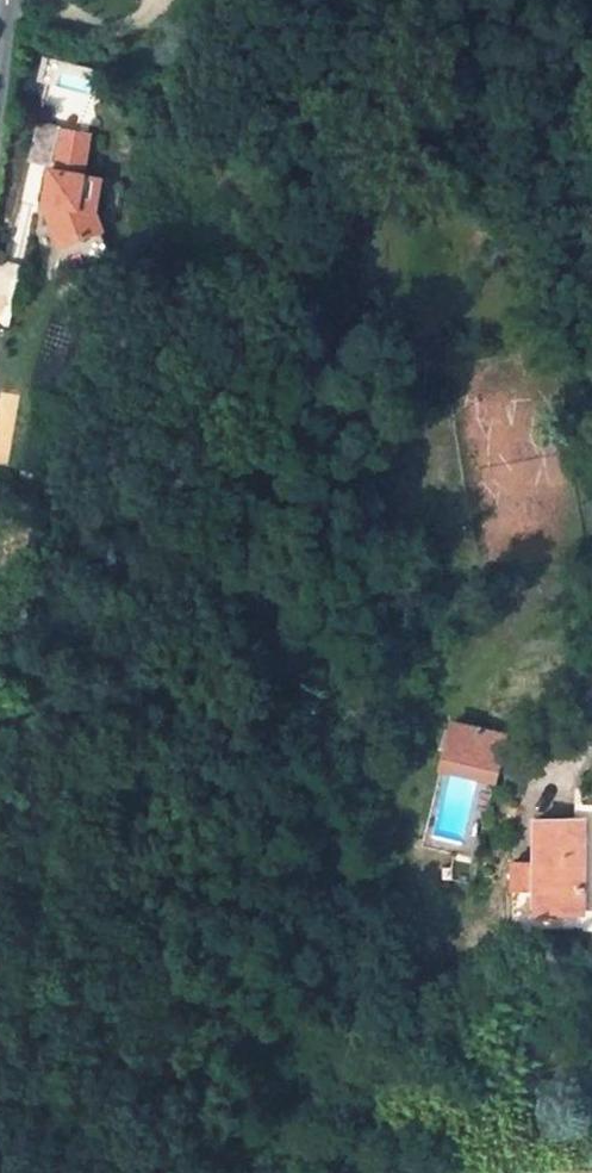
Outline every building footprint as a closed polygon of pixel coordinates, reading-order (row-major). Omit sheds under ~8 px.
[(49,170),(44,200),(54,202),(51,221),(60,246),(103,231),(96,211),(102,178),(85,175),(92,137),(64,131),(57,171),(49,170)] [(509,737),(457,725),(450,756),(503,768),(509,737)] [(582,927),(582,819),(535,821),(534,862),(513,862),(513,928),(582,927)]
